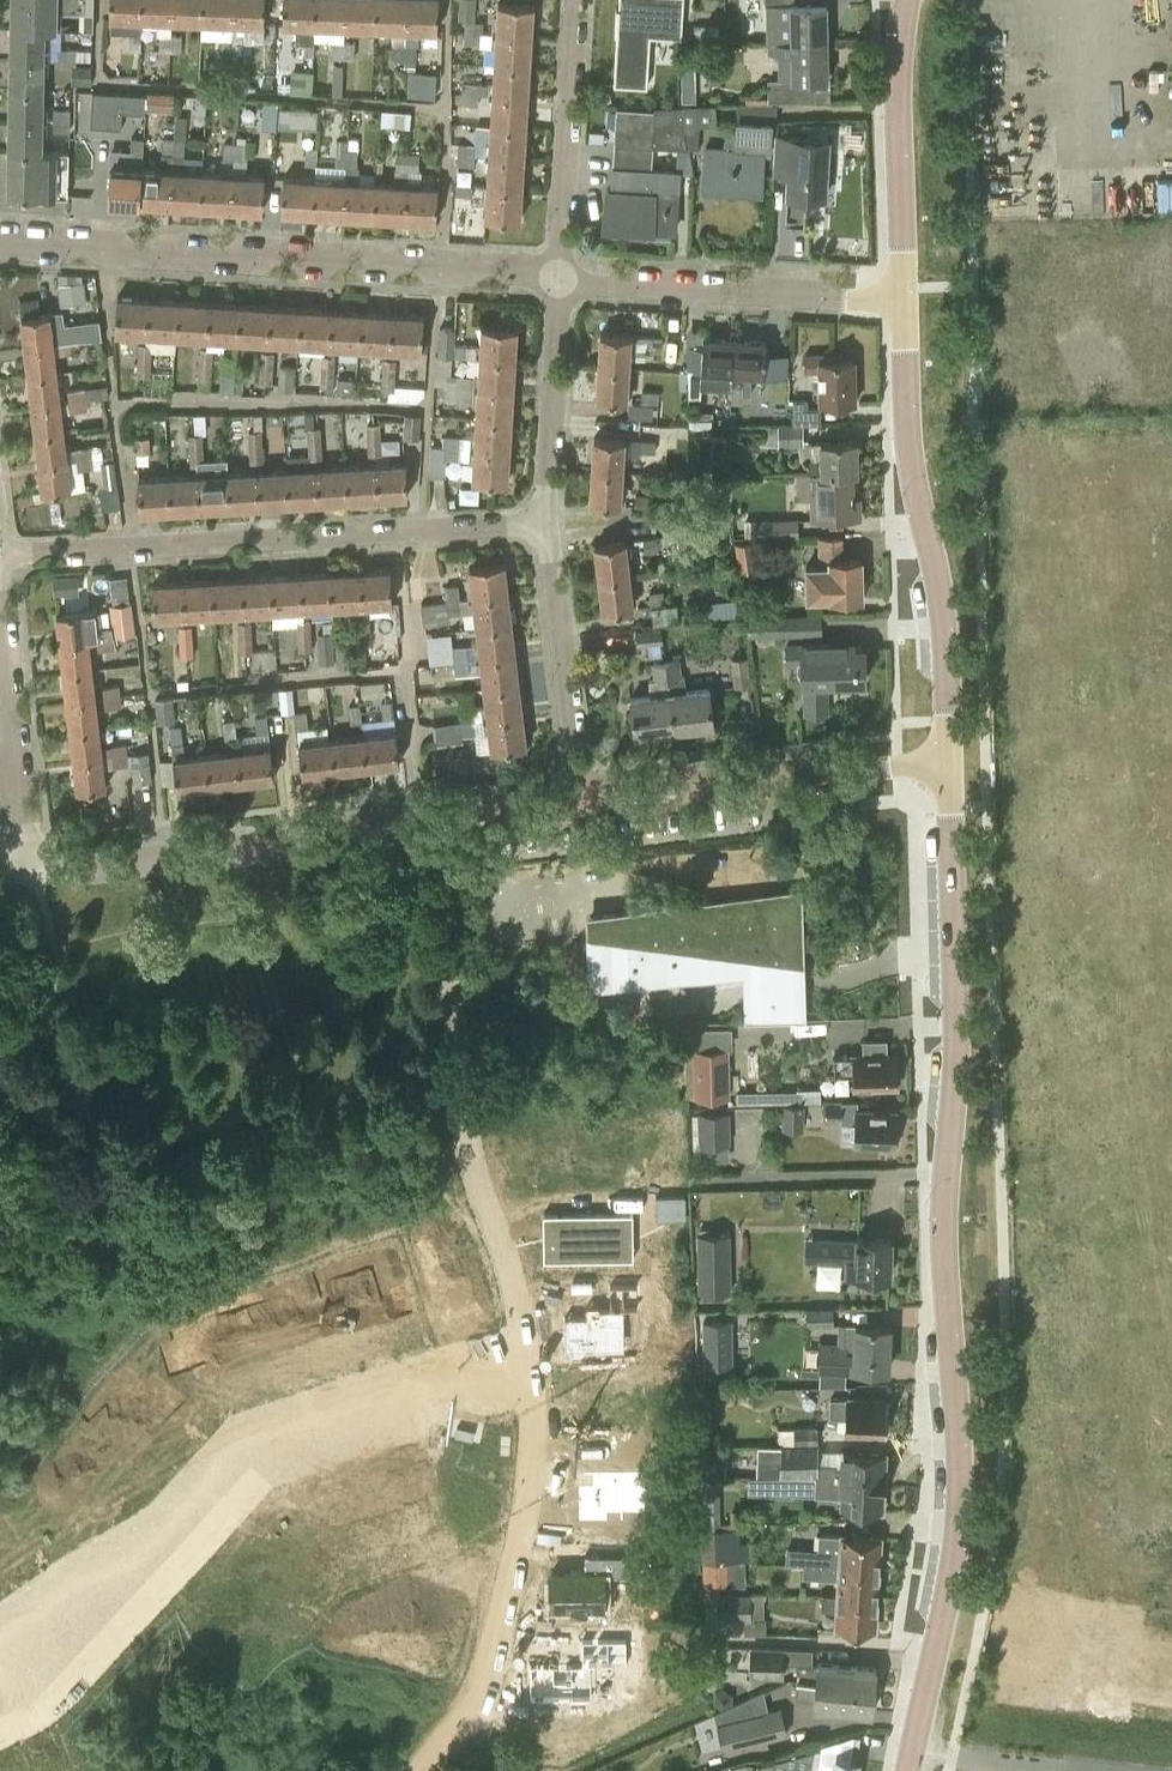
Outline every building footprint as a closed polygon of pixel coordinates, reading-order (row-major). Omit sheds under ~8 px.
[(11,29),(46,30),(56,30),(56,12),(80,13),(80,29),(94,28),(94,13),(94,0),(12,0),(11,29)] [(143,0),(110,0),(110,18),(125,19),(142,20),(143,0)] [(142,20),(157,20),(172,21),(173,0),(143,0),(142,20)] [(172,21),(185,21),(202,22),(203,22),(204,0),(173,0),(172,21)] [(203,22),(219,23),(233,23),(234,0),(204,0),(203,22)] [(233,23),(232,39),(243,39),(245,40),(246,28),(246,24),(259,24),(263,24),(264,0),(234,0),(233,23)] [(283,26),(297,27),(296,44),(302,44),(315,44),(315,42),(316,28),(317,0),(284,0),(283,26)] [(316,28),(346,29),(347,0),(317,0),(316,28)] [(346,29),(359,29),(375,30),(376,30),(377,0),(347,0),(346,29)] [(376,30),(385,30),(392,30),(394,31),(394,44),(401,45),(406,45),(406,31),(407,0),(377,0),(376,30)] [(406,45),(407,45),(418,46),(418,31),(438,32),(439,0),(407,0),(406,31),(406,45)] [(475,19),(476,0),(459,0),(458,18),(465,19),(475,19)] [(681,37),(684,0),(619,0),(618,7),(616,7),(615,33),(617,33),(614,84),(647,86),(650,35),(681,37)] [(826,41),(825,3),(825,0),(766,0),(767,43),(791,42),(826,41)] [(531,35),(533,5),(496,3),(494,33),(531,35)] [(475,21),(465,21),(465,31),(483,32),(484,22),(475,21)] [(46,30),(11,29),(10,59),(45,60),(50,60),(55,60),(55,59),(60,60),(60,48),(45,47),(46,30)] [(465,31),(464,41),(483,42),(483,33),(483,32),(465,31)] [(494,33),(483,32),(483,42),(494,43),(493,63),(530,66),(531,35),(494,33)] [(139,50),(140,34),(129,33),(129,49),(139,50)] [(172,34),(162,33),(161,50),(171,50),(172,34)] [(182,34),(172,34),(171,50),(181,51),(182,34)] [(232,53),(232,39),(221,39),(220,53),(232,53)] [(232,39),(232,53),(242,54),(243,39),(232,39)] [(827,79),(826,41),(791,42),(791,43),(768,44),(768,54),(781,54),(782,80),(768,81),(769,101),(819,100),(819,79),(827,79)] [(345,43),(333,43),(333,59),(344,60),(345,43)] [(356,44),(345,43),(344,60),(355,60),(356,44)] [(315,44),(302,44),(301,56),(314,56),(315,44)] [(401,45),(394,44),(393,63),(405,63),(406,45),(401,45)] [(406,45),(405,63),(406,64),(417,64),(418,46),(407,45),(406,45)] [(60,48),(60,60),(75,60),(75,48),(60,48)] [(45,60),(10,59),(10,90),(44,91),(45,73),(50,73),(50,60),(45,60)] [(330,61),(329,93),(341,93),(342,62),(330,61)] [(690,74),(695,68),(695,61),(681,61),(681,74),(690,74)] [(530,66),(493,63),(491,94),(528,96),(530,66)] [(74,85),(91,86),(91,69),(75,68),(74,85)] [(313,72),(292,71),(290,92),(312,94),(313,72)] [(438,73),(409,71),(407,95),(436,97),(438,73)] [(232,74),(231,88),(248,89),(249,75),(232,74)] [(463,82),(462,82),(461,92),(462,92),(480,93),(480,83),(471,82),(463,82)] [(691,88),(681,88),(681,101),(695,101),(695,93),(691,88)] [(10,90),(9,119),(44,120),(44,107),(44,91),(10,90)] [(124,92),(92,90),(90,128),(122,130),(123,113),(143,114),(144,96),(123,95),(124,92)] [(462,92),(461,92),(461,102),(479,103),(480,93),(462,92)] [(528,96),(491,94),(489,125),(526,127),(527,108),(528,96)] [(263,129),(276,130),(276,126),(277,110),(278,104),(264,104),(263,129)] [(682,130),(687,149),(699,149),(700,126),(716,124),(716,104),(682,104),(682,107),(682,130)] [(707,145),(705,186),(723,187),(725,191),(731,195),(735,194),(740,188),(761,190),(763,148),(769,149),(771,119),(769,119),(770,104),(745,105),(745,117),(736,117),(735,131),(731,131),(726,132),(723,136),(723,146),(707,145)] [(617,108),(614,165),(651,167),(653,147),(680,149),(687,149),(682,130),(682,107),(654,108),(654,111),(617,108)] [(72,109),(55,108),(54,120),(71,120),(72,109)] [(382,111),(381,125),(403,126),(404,112),(382,111)] [(434,128),(435,116),(412,113),(410,125),(434,128)] [(9,119),(8,148),(43,149),(44,120),(9,119)] [(71,120),(54,120),(54,131),(71,132),(71,120)] [(526,127),(489,125),(487,155),(524,158),(526,128),(526,127)] [(789,174),(787,195),(825,197),(829,139),(777,136),(774,173),(789,174)] [(130,152),(145,152),(146,138),(144,137),(131,137),(130,152)] [(162,153),(175,154),(176,139),(163,138),(162,153)] [(185,139),(176,139),(175,154),(188,155),(189,139),(185,139)] [(235,161),(236,144),(235,144),(225,143),(224,160),(235,161)] [(468,144),(458,143),(458,144),(458,154),(476,155),(477,144),(468,144)] [(236,144),(235,161),(239,161),(246,162),(247,145),(245,144),(236,144)] [(317,148),(306,147),(305,165),(316,166),(317,148)] [(8,148),(8,177),(68,178),(68,150),(64,150),(43,149),(8,148)] [(336,150),(335,165),(347,166),(348,151),(347,151),(336,150)] [(348,151),(347,166),(357,167),(358,151),(348,151)] [(129,166),(110,165),(108,202),(142,204),(144,167),(145,152),(130,152),(129,166)] [(161,168),(144,167),(142,204),(171,206),(174,169),(174,165),(175,154),(162,153),(161,168)] [(408,170),(409,153),(396,153),(395,169),(408,170)] [(420,154),(409,153),(408,170),(419,171),(420,154)] [(476,155),(458,154),(457,164),(476,165),(476,155)] [(487,155),(485,186),(522,188),(524,158),(487,155)] [(651,167),(614,165),(612,192),(608,191),(606,227),(652,230),(652,229),(675,231),(679,168),(651,167)] [(347,166),(346,180),(344,216),(374,218),(376,182),(359,180),(356,180),(357,167),(347,166)] [(204,171),(174,169),(171,206),(202,207),(204,171)] [(376,182),(374,218),(404,220),(408,170),(395,169),(394,169),(393,183),(376,182)] [(408,170),(404,220),(435,222),(438,185),(420,184),(421,171),(419,171),(408,170)] [(222,172),(204,171),(202,207),(232,209),(235,173),(222,172)] [(248,174),(235,173),(232,209),(263,211),(266,175),(248,174)] [(301,177),(285,176),(284,176),(282,212),(314,214),(316,178),(315,178),(301,177)] [(316,178),(314,214),(344,216),(346,180),(332,179),(329,179),(316,178)] [(456,184),(455,194),(474,195),(475,185),(456,184)] [(522,188),(485,186),(484,219),(520,222),(522,188)] [(87,305),(85,284),(83,284),(82,277),(59,276),(60,287),(58,287),(60,308),(87,305)] [(117,297),(114,334),(146,336),(149,299),(117,297)] [(177,338),(179,301),(149,299),(146,336),(177,338)] [(179,301),(177,338),(207,340),(210,303),(179,301)] [(238,342),(240,305),(210,303),(207,340),(238,342)] [(268,344),(271,307),(240,305),(238,342),(268,344)] [(299,346),(301,309),(271,307),(268,344),(299,346)] [(330,348),(332,310),(301,309),(299,346),(330,348)] [(332,310),(330,348),(360,349),(362,312),(332,310)] [(64,324),(63,312),(21,317),(25,348),(53,344),(61,343),(79,341),(102,339),(100,319),(64,324)] [(391,351),(393,314),(362,312),(360,349),(391,351)] [(421,353),(423,316),(393,314),(391,351),(421,353)] [(467,346),(455,345),(455,326),(438,326),(437,355),(448,356),(467,357),(467,346)] [(479,347),(467,346),(467,357),(478,357),(515,359),(517,328),(480,326),(480,327),(479,344),(479,347)] [(596,365),(596,367),(628,369),(630,334),(598,332),(596,365)] [(645,335),(644,347),(661,348),(661,336),(645,335)] [(700,357),(687,356),(689,396),(699,396),(699,386),(701,386),(702,371),(717,372),(716,385),(720,385),(733,386),(735,339),(701,337),(700,357)] [(788,376),(790,353),(769,352),(770,341),(735,339),(733,386),(745,387),(745,394),(751,394),(752,374),(788,376)] [(79,351),(79,341),(61,343),(63,353),(79,351)] [(139,343),(138,360),(151,361),(152,344),(139,343)] [(53,344),(25,348),(28,377),(57,373),(53,344)] [(200,347),(199,364),(211,364),(212,347),(200,347)] [(261,351),(260,367),(272,368),(273,351),(261,351)] [(855,402),(854,359),(842,359),(841,352),(802,353),(802,355),(803,371),(817,371),(818,403),(855,402)] [(322,354),(321,371),(333,372),(334,354),(322,354)] [(383,357),(382,374),(395,375),(396,358),(383,357)] [(466,377),(465,387),(476,388),(513,390),(515,359),(478,357),(477,378),(466,377)] [(151,361),(138,360),(137,373),(143,374),(150,374),(151,361)] [(211,364),(199,364),(199,381),(210,381),(211,364)] [(293,390),(294,365),(279,365),(278,389),(293,390)] [(272,382),(272,368),(260,367),(260,382),(272,382)] [(628,369),(596,367),(594,399),(626,401),(628,369)] [(333,385),(333,372),(321,371),(320,385),(333,385)] [(57,373),(28,377),(32,406),(60,403),(57,373)] [(395,390),(395,375),(382,374),(382,390),(395,390)] [(447,376),(446,386),(465,387),(466,377),(456,376),(447,376)] [(355,394),(356,379),(338,378),(337,393),(355,394)] [(446,386),(446,396),(465,398),(465,387),(446,386)] [(745,387),(733,386),(732,403),(744,403),(745,394),(745,387)] [(465,387),(465,398),(475,398),(474,419),(511,421),(513,390),(476,388),(465,387)] [(69,401),(85,399),(84,389),(68,390),(69,401)] [(642,390),(641,402),(657,403),(658,391),(642,390)] [(86,410),(85,399),(69,401),(71,412),(86,410)] [(790,399),(791,423),(803,424),(818,423),(818,407),(805,407),(805,399),(790,399)] [(60,403),(32,406),(35,435),(64,432),(60,403)] [(418,442),(420,415),(406,414),(403,440),(418,442)] [(461,436),(460,447),(465,447),(472,448),(510,449),(511,421),(474,419),(473,436),(473,437),(461,436)] [(803,424),(791,423),(778,424),(778,428),(778,443),(793,443),(804,442),(803,424)] [(381,424),(367,425),(368,440),(381,439),(381,424)] [(321,428),(308,428),(308,444),(322,443),(321,428)] [(778,443),(778,428),(776,428),(759,428),(759,446),(778,446),(778,443)] [(64,432),(35,435),(39,464),(67,461),(64,432)] [(262,432),(249,432),(250,447),(263,447),(262,432)] [(190,451),(203,450),(203,434),(189,435),(190,451)] [(446,435),(445,446),(460,447),(461,436),(446,435)] [(589,468),(589,470),(621,473),(622,453),(640,455),(640,451),(640,439),(639,439),(623,438),(622,438),(591,436),(589,468)] [(149,437),(136,437),(137,454),(150,453),(149,437)] [(382,455),(381,439),(368,440),(369,455),(382,455)] [(640,439),(640,451),(655,452),(656,440),(640,439)] [(817,441),(818,469),(818,472),(854,471),(857,471),(856,440),(817,441)] [(322,443),(308,444),(309,459),(323,458),(322,443)] [(445,459),(445,446),(442,446),(431,446),(429,476),(444,477),(445,459)] [(445,446),(445,459),(446,459),(460,460),(460,447),(445,446)] [(77,459),(92,457),(91,447),(75,449),(77,459)] [(263,447),(250,447),(250,463),(264,462),(263,447)] [(465,447),(460,447),(460,460),(472,461),(470,480),(508,482),(510,449),(472,448),(465,447)] [(203,450),(190,451),(191,465),(198,465),(204,465),(204,463),(203,451),(203,450)] [(101,461),(102,461),(102,456),(100,456),(94,457),(95,462),(95,467),(101,466),(101,461)] [(93,468),(92,457),(77,459),(78,470),(93,468)] [(115,460),(102,461),(101,461),(101,466),(103,487),(104,490),(117,488),(115,460)] [(42,493),(71,490),(67,461),(39,464),(42,493)] [(405,462),(376,464),(378,498),(407,496),(405,462)] [(204,465),(198,465),(199,475),(201,509),(230,507),(228,473),(213,474),(213,463),(204,463),(204,465)] [(376,464),(347,466),(349,500),(378,498),(376,464)] [(347,466),(317,468),(319,501),(349,500),(347,466)] [(317,468),(287,469),(290,503),(319,501),(317,468)] [(287,469),(258,471),(260,505),(290,503),(287,469)] [(854,471),(818,472),(818,469),(814,469),(814,472),(805,472),(805,498),(807,497),(808,519),(828,519),(829,523),(841,522),(841,518),(843,518),(861,517),(860,497),(854,497),(854,471)] [(621,473),(589,470),(587,502),(619,505),(619,503),(620,491),(621,473)] [(260,505),(258,471),(228,473),(230,507),(260,505)] [(201,509),(199,475),(169,476),(171,510),(201,509)] [(171,510),(169,476),(139,478),(140,512),(171,510)] [(652,506),(652,495),(635,494),(634,505),(652,506)] [(733,519),(733,537),(749,537),(796,536),(796,517),(749,518),(733,519)] [(663,522),(664,539),(690,537),(688,520),(663,522)] [(694,539),(707,538),(707,523),(693,524),(694,539)] [(656,536),(642,538),(643,552),(657,550),(656,536)] [(863,598),(862,558),(842,559),(842,539),(819,540),(820,567),(805,567),(806,599),(863,598)] [(592,544),(596,577),(629,573),(625,540),(592,544)] [(758,570),(756,541),(735,543),(738,572),(758,570)] [(472,598),(508,594),(508,592),(504,562),(469,566),(472,598)] [(392,605),(390,569),(360,571),(362,607),(392,605)] [(333,609),(337,608),(362,607),(360,571),(331,573),(333,609)] [(301,575),(303,610),(333,609),(331,573),(301,575)] [(634,608),(629,573),(596,577),(600,612),(634,608)] [(78,575),(53,577),(54,595),(79,593),(78,575)] [(111,599),(128,598),(127,575),(110,576),(111,599)] [(303,610),(301,575),(271,576),(274,612),(303,610)] [(274,612),(271,576),(242,578),(244,614),(274,612)] [(212,580),(214,616),(244,614),(242,578),(212,580)] [(183,582),(185,617),(214,616),(212,580),(183,582)] [(155,619),(185,617),(183,582),(153,583),(155,619)] [(445,585),(447,601),(462,599),(460,583),(445,585)] [(662,590),(648,592),(650,606),(664,604),(662,590)] [(512,623),(508,594),(472,598),(476,628),(512,624),(512,623)] [(464,614),(462,599),(447,601),(422,604),(425,625),(450,622),(449,616),(464,614)] [(115,639),(134,636),(134,634),(130,603),(111,605),(113,623),(115,639)] [(97,609),(85,610),(56,614),(60,645),(89,642),(97,641),(114,639),(115,639),(113,623),(99,625),(99,624),(97,609)] [(746,615),(746,635),(823,634),(823,614),(746,615)] [(370,631),(369,615),(355,616),(356,632),(370,631)] [(297,618),(298,634),(310,634),(309,617),(297,618)] [(252,638),(251,622),(238,623),(239,639),(252,638)] [(515,654),(512,624),(476,628),(480,658),(515,654)] [(191,626),(180,626),(179,626),(179,642),(192,641),(191,626)] [(665,656),(662,628),(635,631),(637,645),(646,644),(647,658),(665,656)] [(334,662),(333,631),(317,632),(319,663),(334,662)] [(370,631),(356,632),(357,648),(371,647),(370,631)] [(311,649),(310,634),(298,634),(299,649),(304,650),(311,649)] [(828,638),(828,643),(785,644),(786,665),(803,664),(805,712),(827,711),(826,681),(865,680),(864,648),(854,648),(854,643),(849,643),(849,637),(828,638)] [(253,654),(252,638),(239,639),(240,655),(253,654)] [(115,648),(114,639),(97,641),(98,649),(115,648)] [(192,641),(179,642),(180,657),(193,657),(192,641)] [(337,667),(353,666),(351,641),(336,642),(337,667)] [(89,642),(60,645),(63,674),(92,671),(89,642)] [(453,662),(467,661),(465,645),(451,647),(451,648),(453,662)] [(515,654),(480,658),(484,688),(519,684),(515,654)] [(750,684),(746,654),(730,657),(734,686),(750,684)] [(467,661),(453,662),(455,676),(468,675),(467,666),(467,661)] [(681,661),(667,663),(669,679),(683,678),(681,661)] [(669,679),(667,663),(666,663),(652,665),(654,681),(669,679)] [(92,671),(63,674),(67,703),(96,700),(92,671)] [(685,678),(683,678),(669,679),(675,729),(716,724),(711,688),(687,691),(685,678)] [(669,679),(654,681),(650,681),(652,696),(630,698),(634,734),(668,730),(675,729),(669,679)] [(177,681),(178,689),(189,688),(188,680),(177,681)] [(102,686),(104,699),(121,697),(119,684),(102,686)] [(519,684),(484,688),(487,719),(523,714),(519,684)] [(292,687),(278,689),(281,714),(293,713),(295,712),(292,687)] [(198,695),(186,696),(187,709),(199,708),(198,695)] [(122,706),(121,697),(104,699),(105,708),(122,706)] [(171,697),(155,699),(158,723),(175,720),(171,697)] [(96,700),(67,703),(70,732),(99,729),(96,700)] [(381,706),(383,718),(394,717),(392,700),(381,701),(381,706)] [(363,721),(361,705),(349,706),(350,722),(363,721)] [(472,707),(460,708),(461,721),(474,720),(472,707)] [(305,711),(295,713),(297,729),(307,728),(305,711)] [(526,745),(523,714),(487,719),(491,749),(526,745)] [(267,718),(256,719),(257,733),(268,732),(267,718)] [(475,734),(474,720),(461,721),(463,735),(475,734)] [(235,737),(233,721),(224,722),(226,738),(235,737)] [(463,735),(461,721),(434,724),(435,738),(463,735)] [(182,743),(180,727),(169,728),(171,744),(182,743)] [(99,729),(70,732),(74,762),(102,758),(101,746),(99,729)] [(396,730),(362,735),(366,766),(400,762),(396,730)] [(257,733),(259,748),(238,751),(241,781),(274,777),(270,747),(268,733),(268,732),(257,733)] [(366,766),(362,735),(331,738),(335,770),(360,767),(366,766)] [(335,770),(331,738),(299,742),(302,774),(335,770)] [(126,743),(110,745),(111,757),(127,755),(126,743)] [(184,757),(182,743),(171,744),(173,759),(177,789),(209,785),(206,755),(184,757)] [(238,751),(206,755),(209,785),(241,781),(238,751)] [(149,753),(131,755),(132,764),(133,782),(151,781),(149,753)] [(127,755),(111,757),(112,766),(128,764),(127,755)] [(103,767),(102,758),(74,762),(77,790),(106,787),(103,767)] [(799,892),(629,912),(589,916),(589,935),(591,988),(629,983),(630,984),(631,985),(631,986),(632,986),(633,987),(634,987),(634,988),(635,988),(636,988),(636,989),(637,989),(638,989),(639,989),(640,989),(641,989),(642,989),(643,989),(644,989),(645,989),(646,988),(647,988),(648,987),(649,987),(649,986),(650,986),(650,985),(651,985),(651,984),(651,983),(652,983),(652,982),(653,982),(653,981),(653,980),(693,976),(694,976),(695,977),(696,978),(697,979),(698,979),(699,980),(700,980),(701,981),(702,981),(704,982),(705,982),(706,983),(707,983),(708,983),(710,983),(711,984),(712,984),(713,984),(714,984),(716,984),(717,984),(718,984),(719,984),(721,984),(722,984),(723,984),(724,983),(725,983),(727,983),(728,982),(729,982),(730,981),(731,981),(732,980),(733,980),(735,979),(736,979),(737,978),(738,977),(739,976),(740,976),(741,975),(741,974),(742,973),(743,972),(744,971),(745,970),(745,969),(746,984),(745,984),(745,985),(744,985),(744,986),(744,987),(743,987),(743,988),(743,989),(743,990),(743,991),(743,992),(743,993),(743,994),(743,995),(744,996),(744,997),(745,997),(745,998),(746,999),(747,1017),(802,1015),(799,892)] [(852,1055),(834,1056),(834,1074),(853,1074),(853,1087),(896,1086),(896,1082),(900,1080),(899,1070),(896,1068),(896,1054),(886,1054),(885,1040),(864,1041),(864,1055),(852,1055)] [(729,1097),(728,1049),(694,1049),(695,1097),(729,1097)] [(858,1109),(858,1100),(825,1099),(825,1115),(842,1116),(842,1122),(856,1122),(855,1143),(895,1144),(896,1111),(858,1109)] [(805,1105),(782,1104),(782,1129),(804,1130),(805,1105)] [(728,1112),(699,1112),(700,1145),(729,1144),(728,1112)] [(656,1195),(656,1219),(685,1218),(684,1194),(656,1195)] [(546,1242),(546,1260),(611,1259),(611,1236),(630,1236),(630,1213),(551,1214),(551,1242),(546,1242)] [(728,1291),(727,1233),(698,1234),(699,1291),(728,1291)] [(844,1262),(844,1274),(889,1276),(890,1238),(853,1236),(853,1240),(816,1239),(815,1261),(844,1262)] [(377,1266),(348,1276),(364,1325),(408,1311),(401,1291),(386,1296),(377,1266)] [(329,1314),(314,1319),(320,1339),(364,1325),(348,1276),(319,1285),(329,1314)] [(563,1316),(563,1351),(572,1351),(572,1361),(573,1361),(573,1359),(590,1359),(590,1357),(588,1357),(588,1351),(625,1351),(625,1322),(625,1310),(639,1310),(638,1286),(640,1286),(640,1284),(607,1284),(607,1308),(601,1308),(601,1305),(599,1305),(599,1306),(587,1306),(587,1305),(585,1305),(585,1308),(578,1308),(578,1311),(585,1311),(585,1315),(563,1316)] [(295,1293),(268,1302),(282,1346),(287,1345),(309,1337),(295,1293)] [(268,1302),(244,1309),(259,1354),(277,1348),(282,1346),(268,1302)] [(832,1307),(806,1307),(806,1324),(832,1325),(832,1307)] [(244,1309),(221,1317),(235,1361),(240,1360),(259,1354),(244,1309)] [(221,1317),(198,1324),(212,1369),(231,1363),(235,1361),(221,1317)] [(730,1322),(701,1322),(702,1367),(730,1366),(730,1322)] [(844,1325),(844,1345),(821,1345),(821,1370),(854,1371),(854,1368),(888,1369),(890,1324),(852,1323),(852,1325),(844,1325)] [(178,1346),(161,1351),(171,1382),(212,1369),(198,1324),(173,1332),(178,1346)] [(282,1346),(277,1348),(281,1361),(291,1358),(287,1345),(282,1346)] [(291,1358),(281,1361),(286,1375),(296,1372),(291,1358)] [(235,1361),(231,1363),(235,1376),(245,1373),(240,1360),(235,1361)] [(245,1373),(235,1376),(239,1390),(249,1387),(245,1373)] [(845,1396),(845,1399),(830,1398),(829,1416),(844,1417),(843,1433),(885,1435),(887,1397),(847,1394),(847,1396),(845,1396)] [(206,1401),(199,1408),(210,1418),(217,1411),(206,1401)] [(779,1429),(779,1446),(818,1445),(818,1427),(779,1429)] [(843,1450),(842,1462),(818,1461),(818,1445),(779,1446),(758,1446),(757,1476),(782,1477),(884,1481),(886,1453),(843,1450)] [(726,1476),(726,1448),(698,1449),(699,1476),(726,1476)] [(615,1467),(597,1467),(597,1486),(576,1487),(576,1513),(576,1519),(604,1519),(604,1513),(648,1513),(647,1495),(648,1495),(648,1473),(615,1473),(615,1467)] [(874,1510),(882,1510),(884,1481),(782,1477),(757,1476),(749,1476),(749,1480),(748,1480),(747,1494),(761,1495),(766,1499),(783,1499),(783,1498),(781,1498),(781,1494),(792,1495),(792,1493),(840,1493),(840,1507),(874,1510)] [(702,1477),(702,1489),(717,1489),(716,1477),(702,1477)] [(718,1512),(703,1513),(704,1522),(718,1522),(718,1512)] [(860,1533),(880,1534),(881,1516),(860,1516),(860,1533)] [(11,1537),(0,1522),(0,1545),(11,1537)] [(740,1544),(740,1527),(703,1528),(703,1560),(753,1559),(752,1543),(740,1544)] [(267,1528),(260,1535),(271,1545),(278,1537),(267,1528)] [(818,1534),(817,1549),(786,1547),(785,1563),(805,1564),(804,1574),(819,1575),(820,1565),(878,1569),(880,1537),(818,1534)] [(278,1537),(271,1545),(282,1554),(285,1551),(288,1547),(278,1537)] [(551,1573),(551,1606),(570,1606),(570,1610),(588,1610),(588,1606),(603,1605),(603,1575),(638,1575),(638,1555),(584,1555),(584,1570),(570,1570),(570,1573),(551,1573)] [(675,1579),(691,1579),(690,1562),(674,1562),(675,1579)] [(728,1562),(704,1562),(704,1586),(728,1585),(728,1562)] [(234,1564),(227,1571),(238,1581),(245,1574),(234,1564)] [(837,1597),(877,1600),(878,1569),(820,1565),(819,1575),(838,1576),(837,1597)] [(245,1574),(238,1581),(249,1591),(252,1587),(256,1583),(245,1574)] [(764,1616),(764,1592),(719,1594),(719,1621),(744,1621),(745,1634),(766,1634),(766,1619),(754,1620),(754,1617),(764,1616)] [(875,1629),(877,1600),(837,1597),(835,1626),(851,1627),(875,1629)] [(692,1623),(691,1607),(675,1608),(676,1623),(692,1623)] [(190,1613),(183,1620),(194,1630),(201,1623),(190,1613)] [(591,1698),(591,1666),(596,1666),(596,1665),(609,1665),(609,1638),(608,1638),(582,1639),(581,1639),(581,1663),(553,1663),(549,1663),(529,1664),(529,1682),(530,1682),(530,1699),(543,1699),(543,1700),(552,1700),(552,1708),(578,1708),(578,1704),(578,1699),(585,1699),(591,1698)] [(749,1645),(749,1675),(783,1676),(784,1646),(749,1645)] [(876,1668),(815,1661),(815,1665),(797,1663),(795,1683),(874,1692),(876,1668)] [(795,1683),(793,1696),(814,1699),(813,1706),(872,1712),(874,1692),(795,1683)] [(724,1749),(786,1733),(780,1708),(764,1712),(759,1692),(714,1712),(724,1749)] [(817,1745),(760,1760),(758,1770),(813,1770),(817,1745)] [(856,1761),(837,1758),(836,1763),(823,1761),(822,1770),(855,1770),(856,1761)] [(752,1764),(744,1763),(730,1767),(729,1770),(751,1770),(752,1764)]
